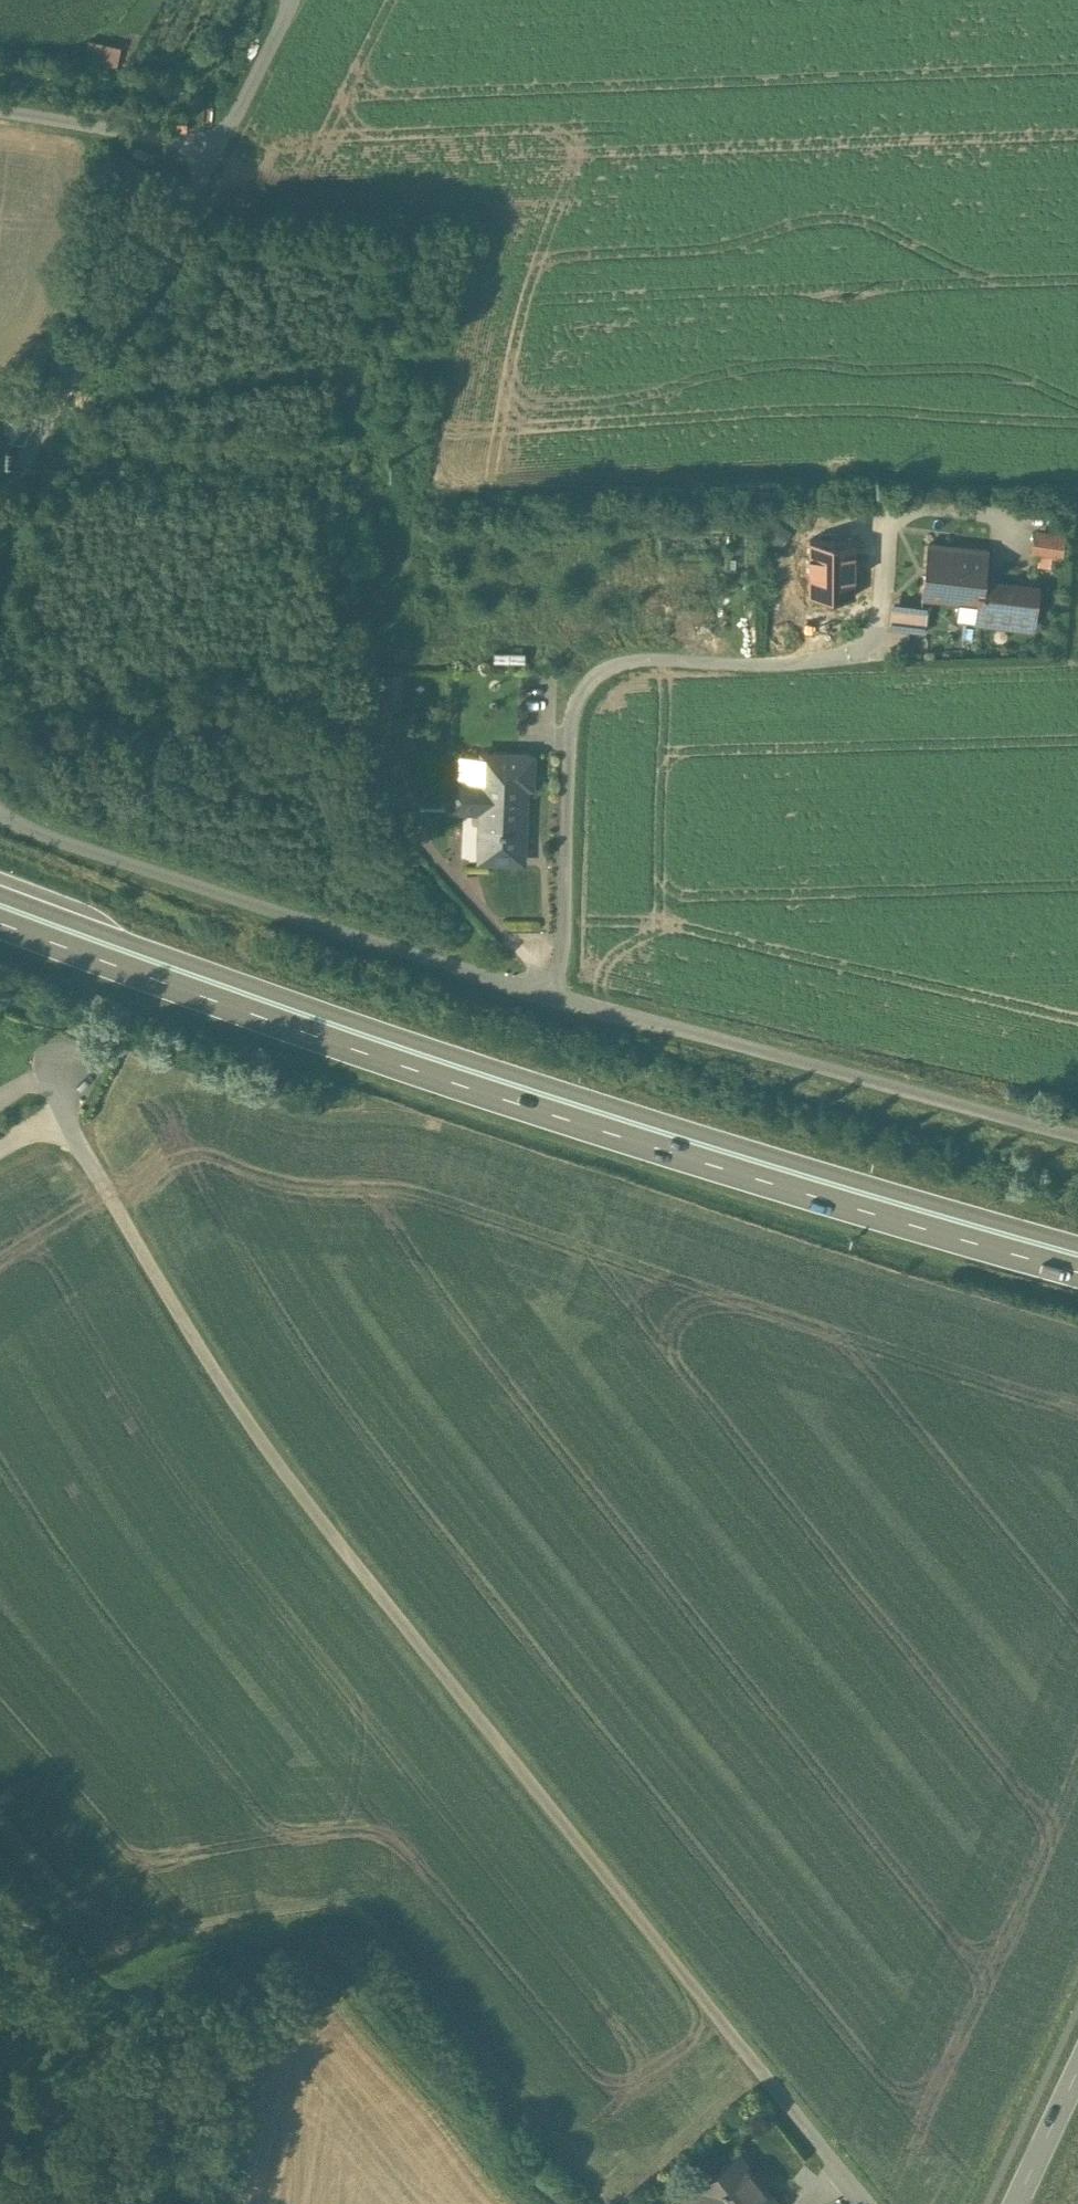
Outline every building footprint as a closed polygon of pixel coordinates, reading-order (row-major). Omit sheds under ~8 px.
[(1028,552),(1061,557),(1065,530),(1032,525),(1028,552)] [(853,540),(811,540),(811,594),(853,594),(853,540)] [(987,551),(930,544),(923,597),(979,604),(982,584),(983,584),(987,551)] [(983,584),(982,584),(979,604),(977,621),(1031,629),(1036,590),(983,584)] [(916,603),(893,600),(889,626),(912,630),(916,603)] [(928,605),(916,603),(912,630),(924,631),(928,605)] [(403,704),(401,668),(374,669),(376,705),(403,704)] [(526,752),(496,751),(495,780),(525,781),(525,784),(531,784),(532,755),(526,754),(526,752)] [(495,780),(483,780),(483,782),(450,781),(449,805),(482,806),(481,827),(488,827),(487,857),(522,858),(525,784),(525,781),(495,780)] [(699,2184),(700,2185),(677,2203),(681,2203),(682,2203),(715,2203),(776,2203),(777,2203),(738,2153),(699,2184)]
